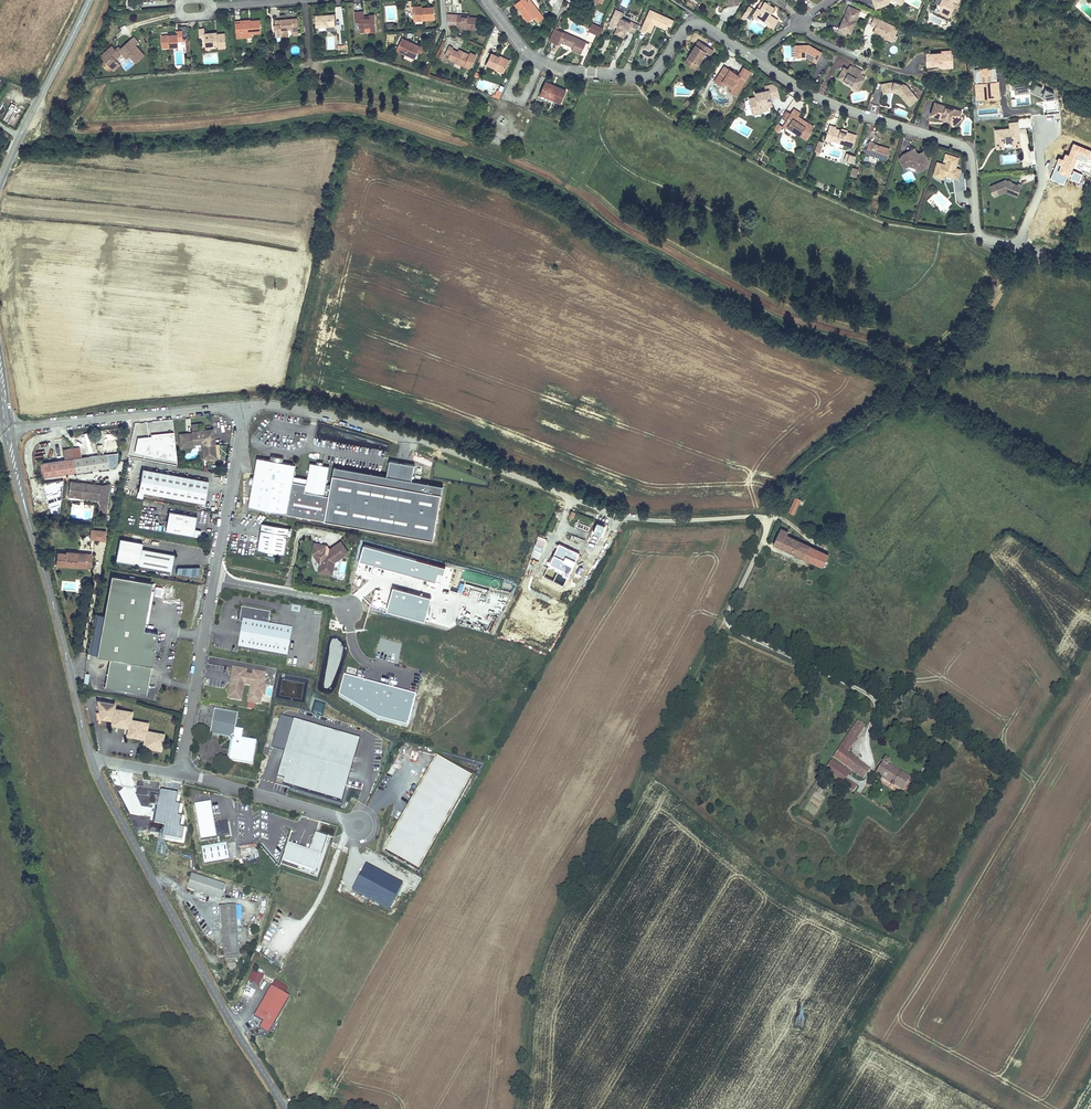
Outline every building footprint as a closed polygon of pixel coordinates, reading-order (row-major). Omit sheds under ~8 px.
[(514,5),(528,22),(533,18),(540,13),(529,0),(520,0),(514,5)] [(874,8),(887,4),(889,0),(890,0),(871,0),(874,8)] [(944,1),(942,0),(939,6),(941,6),(939,11),(941,14),(945,16),(949,16),(954,6),(955,7),(958,0),(944,0),(944,1)] [(761,2),(754,13),(755,17),(759,20),(760,18),(769,24),(769,27),(773,26),(774,27),(779,20),(772,16),(771,17),(770,16),(771,15),(775,8),(765,2),(764,3),(761,2)] [(421,8),(413,8),(413,21),(435,20),(434,7),(421,8)] [(857,11),(848,7),(844,15),(846,15),(844,18),(843,17),(839,29),(850,33),(857,16),(855,15),(857,11)] [(624,14),(615,10),(610,23),(617,26),(617,24),(618,25),(617,28),(615,32),(618,34),(618,35),(624,38),(627,30),(635,34),(639,25),(631,22),(630,23),(621,19),(624,14)] [(670,19),(650,10),(640,31),(645,33),(646,31),(651,33),(654,25),(655,23),(666,28),(667,25),(670,19)] [(364,11),(354,12),(355,23),(358,23),(359,33),(370,32),(370,33),(375,32),(374,15),(369,15),(369,16),(364,17),(364,11)] [(541,14),(534,19),(537,23),(544,18),(541,14)] [(315,16),(316,28),(326,27),(335,27),(334,15),(315,16)] [(458,16),(448,15),(449,25),(457,26),(457,29),(478,30),(479,20),(458,18),(458,16)] [(873,17),(870,25),(875,27),(878,19),(873,17)] [(292,29),(298,28),(297,18),(274,20),(276,37),(288,36),(287,30),(292,30),(292,29)] [(897,28),(878,19),(875,27),(872,32),(891,41),(897,28)] [(602,29),(592,24),(588,32),(598,36),(602,29)] [(238,41),(263,38),(261,26),(253,26),(253,29),(237,30),(238,41)] [(587,43),(555,29),(549,41),(558,44),(558,43),(561,45),(562,42),(573,47),(571,51),(581,55),(587,43)] [(182,31),(178,31),(178,34),(162,36),(163,48),(179,46),(179,41),(183,41),(182,31)] [(217,40),(216,37),(207,38),(206,32),(200,33),(201,43),(207,43),(208,51),(214,50),(221,50),(222,54),(228,53),(227,38),(221,39),(217,40)] [(114,46),(101,58),(106,63),(101,67),(106,72),(110,69),(114,72),(120,67),(115,60),(120,55),(118,54),(122,51),(129,58),(130,57),(137,64),(146,55),(136,45),(139,42),(135,36),(122,48),(120,47),(117,50),(114,46)] [(420,47),(402,38),(396,51),(414,60),(417,53),(421,55),(423,52),(425,53),(427,48),(420,45),(420,47)] [(713,50),(698,41),(692,51),(693,52),(692,53),(691,53),(687,58),(692,61),(690,66),(695,69),(706,52),(710,54),(713,50)] [(806,45),(794,45),(795,57),(805,56),(816,62),(821,52),(808,45),(807,46),(806,46),(806,45)] [(452,48),(448,46),(445,54),(449,56),(447,60),(470,70),(476,55),(470,53),(469,54),(459,50),(458,52),(452,49),(452,48)] [(940,53),(926,54),(926,66),(937,66),(937,64),(941,64),(941,66),(953,65),(952,55),(946,55),(946,52),(940,52),(940,53)] [(499,57),(492,53),(486,65),(504,74),(510,60),(500,56),(499,57)] [(724,66),(714,82),(720,86),(726,76),(736,82),(730,92),(736,96),(751,72),(744,67),(738,75),(736,74),(733,72),(724,66)] [(863,72),(855,67),(854,68),(851,74),(849,73),(850,71),(848,70),(844,68),(838,79),(844,82),(845,81),(852,85),(852,86),(858,90),(864,79),(865,77),(862,76),(861,78),(860,77),(863,72)] [(720,86),(721,87),(727,78),(734,82),(728,91),(730,92),(736,82),(726,76),(720,86)] [(546,81),(540,95),(561,104),(567,90),(546,81)] [(891,83),(881,85),(883,94),(891,92),(892,90),(900,93),(908,102),(915,96),(905,86),(894,82),(893,84),(891,83)] [(1047,109),(1055,108),(1054,92),(1031,82),(1014,84),(1015,92),(1030,91),(1046,98),(1047,109)] [(779,88),(772,84),(764,86),(765,90),(754,93),(755,97),(748,98),(752,116),(769,112),(768,108),(773,107),(771,99),(780,97),(779,88)] [(499,85),(494,97),(500,99),(504,87),(499,85)] [(917,99),(915,96),(908,102),(900,93),(892,90),(891,92),(899,94),(910,106),(917,99)] [(941,104),(929,101),(925,113),(936,117),(937,115),(942,117),(943,119),(948,124),(956,116),(954,114),(951,112),(949,111),(950,108),(940,105),(941,104)] [(956,109),(941,104),(940,105),(950,108),(949,111),(951,112),(954,114),(956,109)] [(780,125),(781,126),(784,128),(785,127),(791,131),(792,130),(795,132),(793,135),(799,139),(805,130),(804,129),(807,126),(797,119),(796,121),(794,120),(795,118),(791,115),(794,112),(787,108),(784,112),(779,119),(783,121),(780,125)] [(20,115),(9,109),(3,119),(14,126),(20,115)] [(779,109),(774,116),(779,120),(779,119),(784,112),(779,109)] [(1008,128),(993,130),(995,150),(1004,149),(1004,143),(1011,143),(1012,148),(1020,147),(1018,122),(1008,123),(1008,128)] [(835,127),(829,125),(826,135),(832,137),(831,141),(852,147),(856,135),(846,132),(846,133),(840,132),(841,130),(840,130),(835,129),(835,127)] [(1021,145),(1024,167),(1031,166),(1026,134),(1021,134),(1023,145),(1021,145)] [(819,141),(815,151),(821,153),(825,143),(819,141)] [(874,143),(869,141),(865,154),(886,161),(890,149),(874,144),(874,143)] [(903,154),(899,160),(904,169),(908,167),(916,169),(918,173),(928,169),(930,162),(924,151),(919,153),(917,152),(914,148),(903,154)] [(959,158),(945,154),(943,162),(946,163),(945,165),(937,162),(932,177),(945,181),(947,177),(953,179),(958,180),(961,171),(961,170),(956,168),(952,167),(953,163),(957,164),(959,158)] [(849,155),(847,162),(853,164),(855,157),(849,155)] [(859,170),(853,168),(850,176),(856,178),(859,170)] [(965,172),(961,171),(958,180),(953,179),(955,192),(966,189),(965,172)] [(1007,183),(1008,182),(1005,180),(989,187),(993,198),(1005,193),(1008,195),(1009,193),(1013,195),(1014,192),(1018,194),(1021,186),(1017,184),(1017,186),(1010,183),(1009,184),(1007,183)] [(191,431),(191,433),(178,434),(180,449),(194,448),(194,445),(201,445),(202,461),(216,459),(213,429),(198,430),(191,431)] [(360,431),(336,429),(336,432),(343,432),(342,442),(349,442),(349,441),(360,442),(360,431)] [(71,449),(74,475),(108,470),(106,455),(81,458),(80,448),(71,449)] [(71,449),(62,450),(64,461),(38,464),(40,479),(74,475),(71,449)] [(119,454),(106,455),(108,470),(111,469),(114,468),(116,465),(118,461),(119,457),(119,454)] [(270,461),(256,458),(253,478),(251,485),(247,508),(433,542),(443,487),(412,481),(414,466),(389,461),(386,477),(334,467),(328,496),(325,496),(330,467),(323,466),(316,465),(309,464),(307,479),(294,477),(296,465),(282,463),(270,461)] [(208,482),(141,469),(137,492),(203,505),(208,482)] [(110,484),(100,486),(69,482),(67,498),(98,502),(101,513),(106,514),(110,484)] [(795,496),(787,510),(794,514),(802,500),(795,496)] [(196,517),(168,512),(164,532),(200,539),(201,531),(194,530),(196,517)] [(261,524),(257,551),(284,556),(289,528),(261,524)] [(780,526),(772,543),(800,557),(806,544),(786,535),(788,530),(780,526)] [(106,531),(90,530),(89,540),(105,542),(106,531)] [(141,544),(119,540),(115,562),(147,568),(159,570),(170,572),(173,555),(140,549),(141,544)] [(312,555),(315,556),(320,562),(319,565),(318,573),(332,576),(334,563),(349,554),(340,542),(329,549),(328,550),(327,548),(327,546),(313,543),(311,555),(312,555)] [(806,544),(800,557),(823,568),(826,562),(823,561),(826,554),(806,544)] [(65,554),(56,553),(55,566),(85,569),(87,554),(65,553),(65,554)] [(177,569),(176,574),(194,578),(195,577),(198,577),(199,568),(177,569)] [(148,580),(107,574),(93,655),(106,657),(149,664),(154,631),(140,629),(148,580)] [(242,626),(238,650),(287,658),(292,631),(268,627),(270,614),(241,609),(239,622),(242,623),(242,626)] [(144,694),(149,664),(106,657),(101,687),(144,694)] [(234,670),(232,670),(231,678),(232,678),(232,679),(234,680),(233,683),(232,682),(231,684),(230,683),(227,698),(229,699),(240,701),(243,685),(250,687),(247,703),(248,703),(255,704),(259,705),(260,696),(263,697),(265,687),(264,687),(265,683),(263,682),(264,675),(252,673),(252,677),(245,676),(245,671),(234,669),(234,670)] [(115,704),(95,701),(97,713),(95,713),(97,721),(99,720),(110,722),(109,727),(127,730),(125,738),(143,741),(141,749),(161,753),(165,734),(147,731),(149,723),(131,720),(133,712),(114,709),(115,704)] [(235,730),(238,715),(214,711),(209,736),(230,740),(226,761),(252,766),(257,742),(242,739),(243,731),(235,730)] [(864,724),(857,719),(834,755),(864,775),(870,766),(846,751),(864,724)] [(350,781),(360,740),(280,720),(272,750),(285,753),(276,785),(326,798),(332,776),(350,781)] [(884,756),(876,770),(889,778),(887,782),(891,784),(894,780),(902,785),(908,776),(887,763),(890,759),(884,756)] [(433,758),(385,853),(422,872),(470,777),(433,758)] [(823,773),(826,768),(843,778),(848,770),(830,760),(829,762),(823,758),(816,770),(823,773)] [(826,768),(823,773),(853,791),(856,785),(843,778),(826,768)] [(115,790),(119,789),(113,773),(109,775),(115,790)] [(157,791),(150,835),(182,841),(184,829),(180,829),(182,818),(178,818),(180,806),(176,806),(178,795),(157,791)] [(194,806),(200,841),(217,839),(211,804),(194,806)] [(219,837),(230,835),(228,822),(217,823),(219,837)] [(317,873),(327,837),(315,833),(310,851),(287,845),(281,863),(317,873)] [(201,849),(204,865),(228,861),(226,845),(201,849)] [(391,911),(403,884),(365,866),(352,893),(391,911)] [(225,887),(191,876),(187,890),(220,901),(225,887)] [(234,907),(220,909),(224,956),(233,955),(232,949),(238,948),(234,907)] [(260,986),(264,976),(253,971),(248,982),(260,986)] [(289,999),(271,989),(254,1018),(263,1023),(259,1030),(268,1035),(289,999)]
